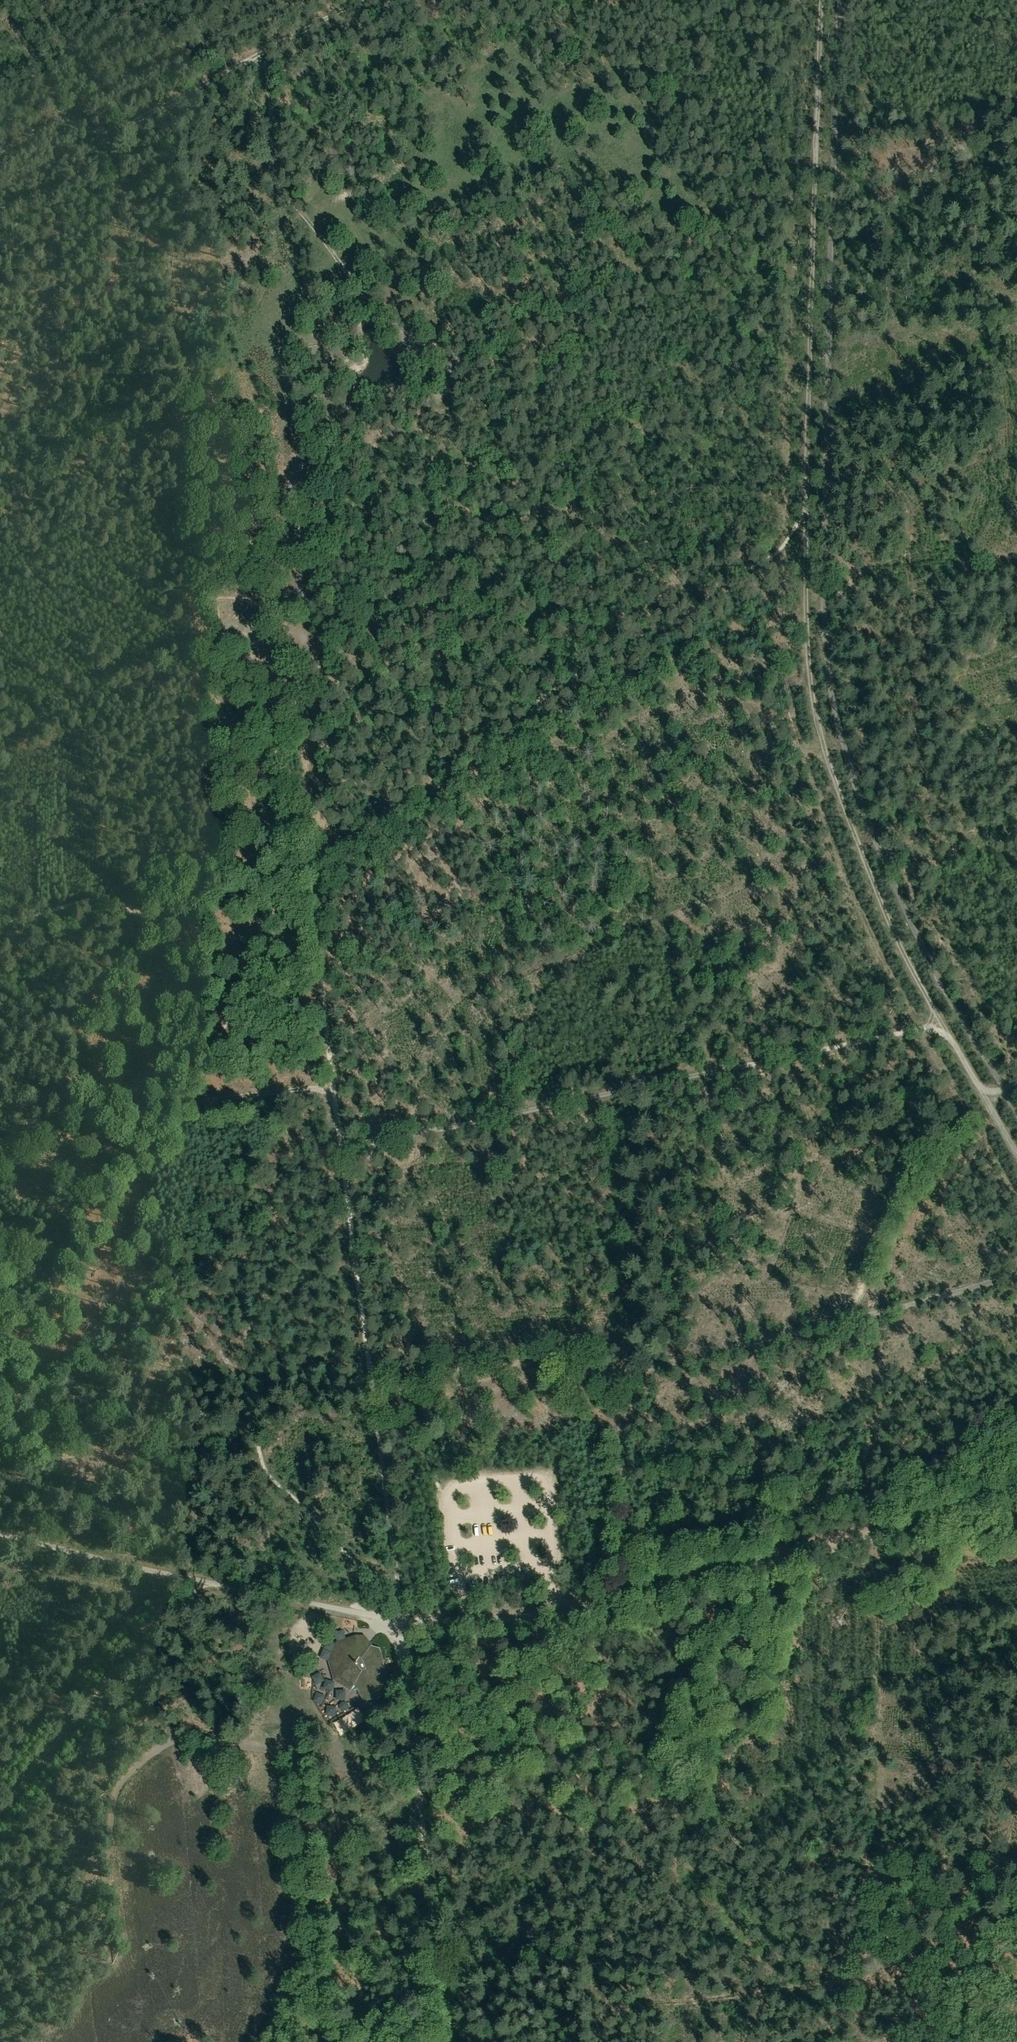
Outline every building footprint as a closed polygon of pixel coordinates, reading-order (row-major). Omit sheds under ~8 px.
[(364,1701),(378,1698),(390,1690),(380,1649),(368,1645),(364,1642),(364,1640),(363,1640),(363,1642),(356,1639),(338,1645),(331,1662),(336,1680),(351,1689),(353,1685),(357,1688),(357,1689),(364,1701)]
